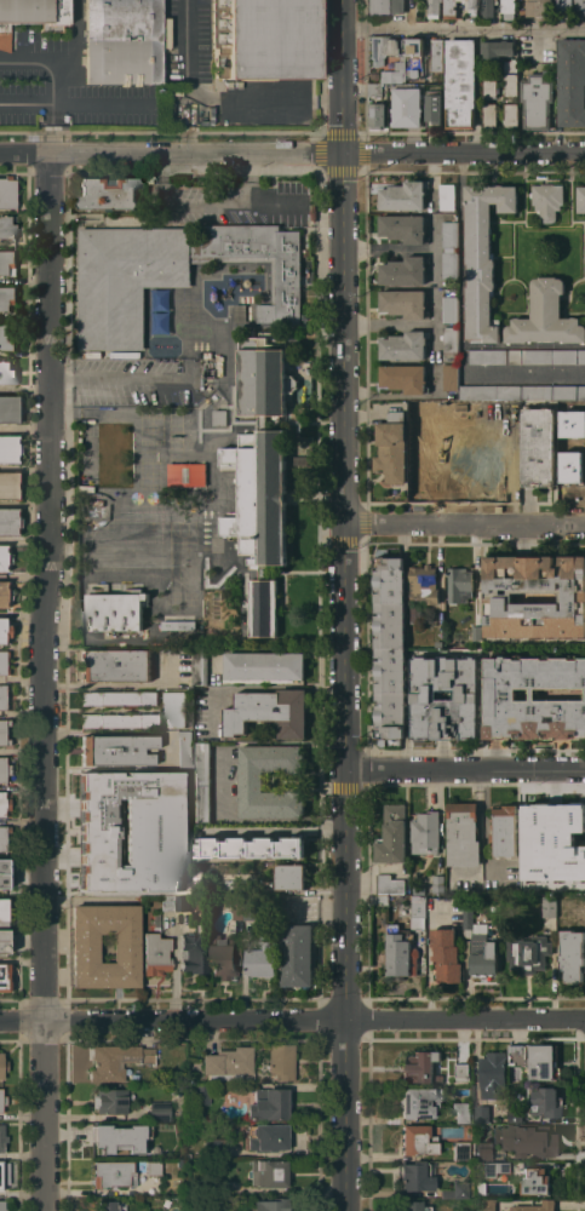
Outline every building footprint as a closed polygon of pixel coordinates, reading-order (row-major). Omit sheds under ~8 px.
[(10,23),(0,23),(0,0),(68,0),(68,23),(65,23),(65,25),(46,25),(46,22),(12,22),(12,23),(10,23)] [(85,84),(85,0),(159,0),(160,84),(125,82),(125,84),(85,84)] [(210,47),(210,0),(225,0),(225,78),(213,78),(213,47),(210,47)] [(225,78),(225,0),(314,0),(315,78),(225,79),(225,78)] [(369,15),(369,0),(386,0),(386,13),(380,13),(380,15),(369,15)] [(389,12),(388,0),(405,0),(405,13),(389,12)] [(426,13),(427,0),(442,0),(442,1),(440,1),(438,15),(438,18),(428,17),(428,13),(426,13)] [(443,18),(443,0),(455,0),(455,6),(453,6),(453,8),(455,8),(455,17),(461,17),(461,18),(443,18)] [(465,10),(465,0),(477,0),(477,8),(477,16),(468,16),(468,10),(465,10)] [(481,16),(481,0),(493,0),(493,16),(481,16)] [(499,12),(499,0),(514,0),(514,12),(512,12),(512,19),(503,19),(503,12),(499,12)] [(526,16),(526,0),(529,0),(551,0),(551,2),(547,2),(547,16),(526,16)] [(555,11),(555,0),(556,0),(572,0),(572,7),(568,7),(568,11),(562,11),(555,11)] [(574,11),(574,0),(584,0),(584,15),(581,15),(581,11),(574,11)] [(10,52),(0,49),(0,23),(10,23),(10,41),(10,52)] [(388,56),(385,58),(385,65),(383,65),(371,67),(371,58),(369,58),(369,36),(386,36),(386,39),(388,39),(388,56)] [(431,36),(443,36),(443,71),(430,71),(431,36)] [(423,38),(424,82),(406,82),(406,70),(408,70),(408,56),(405,54),(405,39),(423,38)] [(402,39),(397,39),(388,39),(388,54),(402,54),(402,39)] [(445,39),(474,39),(474,128),(445,128),(445,39)] [(558,39),(584,39),(584,84),(584,108),(584,126),(558,126),(558,39)] [(501,41),(501,40),(507,40),(507,41),(514,41),(514,54),(499,54),(499,59),(481,59),(481,41),(501,41)] [(380,70),(388,70),(394,70),(394,62),(400,62),(400,56),(406,56),(406,81),(403,81),(403,82),(380,84),(380,70)] [(517,71),(504,71),(504,58),(517,58),(517,71)] [(517,96),(504,96),(504,93),(503,93),(503,88),(504,88),(504,74),(517,73),(517,96)] [(523,102),(520,102),(520,80),(527,80),(527,73),(545,73),(545,80),(552,80),(552,98),(550,98),(550,130),(523,130),(523,102)] [(484,98),(483,96),(482,74),(497,74),(497,98),(484,98)] [(369,84),(383,84),(383,92),(385,92),(385,96),(383,96),(383,97),(369,97),(369,84)] [(420,108),(421,108),(423,111),(421,111),(421,116),(420,116),(420,121),(421,121),(421,125),(420,125),(420,126),(392,127),(392,126),(391,126),(391,121),(392,121),(392,116),(391,116),(391,111),(390,111),(390,108),(392,108),(392,87),(420,87),(420,108)] [(426,90),(442,91),(441,124),(432,124),(434,121),(426,121),(426,90)] [(386,128),(373,128),(373,126),(369,126),(369,103),(386,103),(386,128)] [(482,103),(497,103),(497,113),(498,113),(498,116),(497,116),(497,126),(495,126),(495,127),(489,127),(489,126),(482,126),(482,103)] [(517,126),(511,126),(511,127),(505,127),(505,126),(504,126),(504,124),(503,124),(503,119),(504,119),(504,103),(517,103),(517,126)] [(44,125),(35,125),(35,115),(44,115),(44,125)] [(16,208),(0,208),(0,178),(5,178),(5,174),(11,176),(11,179),(16,179),(16,208)] [(136,178),(136,179),(138,182),(138,184),(136,186),(136,200),(138,202),(138,205),(136,207),(136,210),(115,210),(115,211),(105,211),(105,208),(94,208),(94,210),(80,210),(80,207),(79,206),(79,202),(80,200),(80,186),(79,185),(79,182),(80,179),(80,178),(136,178)] [(379,210),(379,188),(389,188),(389,185),(405,185),(405,180),(424,180),(424,182),(429,182),(429,188),(424,188),(424,191),(425,191),(425,194),(424,194),(424,208),(379,210)] [(563,205),(561,205),(561,210),(556,210),(556,218),(555,220),(554,222),(552,222),(544,222),(541,222),(540,220),(540,218),(539,210),(535,210),(535,205),(532,205),(532,197),(530,197),(530,193),(532,193),(532,185),(541,185),(541,183),(554,183),(554,184),(563,184),(563,205)] [(455,210),(440,210),(440,184),(455,184),(455,210)] [(465,286),(468,286),(468,264),(465,264),(465,200),(465,184),(488,184),(492,185),(497,185),(499,184),(501,184),(504,185),(517,185),(517,212),(498,212),(498,202),(491,202),(491,226),(491,253),(493,253),(493,260),(494,260),(494,264),(494,266),(493,268),(493,281),(494,282),(494,285),(494,286),(494,288),(493,295),(491,295),(491,318),(499,318),(499,342),(482,342),(482,339),(466,339),(465,286)] [(577,185),(577,212),(584,212),(584,185),(577,185)] [(309,201),(309,220),(252,219),(252,200),(309,201)] [(442,212),(455,212),(455,214),(458,214),(458,247),(442,247),(442,212)] [(12,239),(0,239),(0,216),(2,216),(2,214),(5,214),(5,216),(10,216),(10,224),(16,224),(16,231),(17,231),(17,235),(15,235),(15,240),(12,240),(12,239)] [(424,216),(424,230),(426,230),(426,234),(424,234),(424,236),(429,236),(429,243),(424,243),(405,243),(405,239),(389,239),(389,236),(379,236),(379,216),(424,216)] [(190,228),(190,224),(279,224),(279,230),(300,230),(300,323),(276,323),(276,322),(257,322),(257,304),(271,304),(271,262),(190,263),(190,286),(144,286),(144,350),(80,350),(80,228),(190,228)] [(16,275),(0,275),(0,251),(15,251),(15,252),(17,252),(17,258),(16,258),(16,268),(16,275)] [(442,252),(458,252),(458,277),(442,277),(442,252)] [(379,285),(379,263),(389,263),(389,260),(405,260),(405,256),(429,256),(429,263),(425,263),(425,265),(426,265),(426,269),(424,269),(424,285),(379,285)] [(584,325),(584,326),(584,342),(564,342),(564,340),(527,340),(527,342),(505,342),(505,329),(505,327),(507,326),(509,325),(511,325),(511,318),(514,318),(516,317),(517,317),(518,317),(521,318),(530,318),(530,282),(532,280),(533,279),(535,279),(539,279),(539,276),(556,276),(556,279),(560,277),(562,279),(562,280),(563,281),(564,282),(564,293),(560,293),(561,317),(570,317),(572,317),(574,316),(578,317),(579,317),(579,325),(583,325),(584,325)] [(11,311),(0,311),(0,286),(16,286),(16,304),(11,304),(11,311)] [(425,291),(425,305),(426,305),(426,308),(425,308),(425,311),(429,311),(429,317),(425,318),(405,318),(405,314),(390,314),(390,311),(380,311),(379,291),(425,291)] [(458,322),(442,322),(442,297),(458,295),(458,322)] [(246,322),(234,322),(234,304),(246,304),(246,322)] [(15,350),(0,350),(0,322),(17,323),(17,339),(15,339),(15,350)] [(443,327),(458,327),(458,352),(442,352),(443,327)] [(379,358),(380,338),(390,338),(390,335),(405,335),(405,331),(429,331),(429,338),(426,338),(426,344),(425,344),(424,358),(379,358)] [(286,375),(292,375),(297,380),(297,388),(292,392),(286,392),(286,415),(266,415),(266,430),(286,430),(287,564),(268,564),(268,579),(276,579),(276,636),(251,636),(250,579),(259,579),(259,568),(250,568),(250,557),(258,557),(258,553),(241,553),(240,535),(220,535),(220,516),(240,516),(240,466),(220,466),(220,460),(217,460),(217,454),(220,454),(220,448),(240,448),(240,441),(237,441),(237,434),(240,434),(258,434),(258,415),(240,415),(240,337),(266,337),(266,344),(273,344),(273,349),(286,349),(286,375)] [(506,349),(506,363),(465,363),(465,349),(506,349)] [(509,350),(584,349),(584,363),(509,363),(509,350)] [(16,384),(0,384),(0,361),(4,361),(4,360),(5,360),(5,361),(11,361),(11,369),(16,369),(16,384)] [(379,365),(425,365),(424,380),(426,380),(426,386),(429,386),(429,392),(406,394),(405,389),(390,389),(390,386),(379,385),(379,365)] [(443,365),(458,365),(458,390),(443,390),(443,365)] [(459,385),(584,386),(584,400),(459,400),(459,385)] [(12,423),(0,423),(0,395),(13,395),(17,395),(17,424),(12,424),(12,423)] [(478,401),(478,408),(481,408),(481,424),(445,424),(445,401),(478,401)] [(501,408),(503,408),(503,412),(501,412),(501,427),(482,426),(482,403),(501,404),(501,408)] [(560,403),(584,403),(584,426),(558,426),(560,403)] [(522,412),(523,412),(523,408),(526,408),(526,407),(533,407),(533,408),(544,408),(544,407),(550,407),(550,408),(554,408),(554,413),(555,413),(554,481),(554,484),(552,484),(552,486),(541,486),(541,484),(535,484),(535,486),(523,486),(523,484),(523,480),(522,480),(522,412)] [(423,408),(442,408),(442,423),(423,423),(423,408)] [(226,426),(213,425),(213,409),(226,409),(226,426)] [(385,483),(385,475),(382,471),(373,471),(373,457),(378,457),(378,444),(377,444),(377,423),(388,423),(388,411),(403,411),(405,483),(385,483)] [(101,434),(98,434),(98,426),(101,426),(101,423),(120,423),(120,484),(101,484),(101,434)] [(574,446),(558,446),(558,432),(574,432),(574,446)] [(17,463),(0,463),(0,435),(17,435),(17,444),(21,443),(21,454),(17,454),(17,463)] [(434,466),(436,466),(436,478),(428,478),(428,483),(419,483),(419,478),(409,478),(409,444),(424,444),(424,441),(434,441),(434,466)] [(509,459),(510,459),(510,481),(506,481),(506,482),(501,482),(501,481),(493,481),(493,483),(491,483),(491,481),(484,481),(484,474),(483,474),(483,455),(484,455),(484,454),(489,454),(489,450),(488,450),(488,446),(488,443),(509,443),(509,459)] [(469,458),(475,458),(475,478),(454,478),(454,480),(446,480),(446,459),(461,459),(461,450),(461,447),(468,447),(468,450),(469,450),(469,457),(469,458)] [(584,471),(584,479),(572,480),(572,481),(569,481),(567,482),(564,482),(562,481),(558,481),(558,472),(561,472),(561,447),(572,447),(572,448),(584,449),(584,452),(584,458),(584,471)] [(311,455),(311,465),(293,465),(293,455),(311,455)] [(205,463),(205,486),(167,486),(167,463),(205,463)] [(12,499),(0,499),(0,471),(12,471),(12,470),(18,470),(18,483),(17,483),(17,487),(18,500),(12,500),(12,499)] [(17,535),(0,535),(0,507),(17,507),(17,516),(21,516),(21,527),(17,527),(17,535)] [(6,572),(0,572),(0,544),(6,544),(6,553),(11,552),(11,562),(6,562),(6,572)] [(561,556),(584,556),(584,636),(578,636),(578,637),(564,637),(564,636),(560,636),(560,637),(546,637),(546,636),(527,636),(527,637),(516,637),(516,636),(509,636),(509,637),(497,637),(497,636),(486,636),(486,602),(486,556),(555,555),(555,567),(561,567),(561,556)] [(375,727),(380,727),(380,724),(374,724),(375,682),(380,682),(380,679),(374,679),(374,660),(379,660),(379,656),(374,656),(374,637),(380,637),(380,635),(374,635),(374,615),(380,615),(380,612),(374,612),(374,592),(380,592),(380,590),(374,590),(374,570),(379,570),(379,567),(374,567),(374,557),(380,557),(380,556),(385,556),(385,557),(405,557),(405,736),(385,737),(385,745),(382,745),(378,741),(378,737),(375,737),(375,727)] [(436,589),(438,589),(438,604),(424,604),(424,601),(420,601),(420,599),(409,599),(409,567),(423,567),(423,568),(425,568),(425,564),(431,564),(431,567),(436,567),(436,589)] [(448,575),(446,575),(446,572),(448,572),(448,568),(466,568),(466,570),(472,570),(472,597),(468,597),(468,602),(457,602),(457,604),(449,604),(449,602),(448,602),(448,575)] [(6,607),(0,607),(0,580),(6,580),(6,590),(11,590),(11,598),(6,598),(6,607)] [(133,589),(142,587),(142,592),(148,592),(148,606),(142,606),(142,630),(88,630),(87,593),(88,593),(88,589),(96,589),(96,593),(133,593),(133,589)] [(411,606),(420,606),(420,622),(411,622),(411,606)] [(5,644),(0,644),(0,617),(5,616),(5,624),(10,624),(10,637),(5,637),(5,644)] [(195,630),(161,630),(161,620),(195,620),(195,630)] [(471,626),(481,626),(481,639),(471,639),(471,626)] [(193,648),(207,647),(207,683),(193,683),(193,648)] [(81,681),(81,661),(80,661),(80,649),(150,649),(150,681),(81,681)] [(8,675),(0,675),(0,650),(8,650),(8,656),(7,656),(7,668),(8,668),(8,675)] [(224,678),(225,652),(304,653),(304,679),(224,678)] [(579,655),(584,655),(584,739),(583,739),(580,741),(569,741),(569,739),(560,737),(560,736),(554,736),(554,740),(543,741),(543,737),(534,737),(534,740),(483,741),(483,655),(500,655),(500,653),(501,652),(507,652),(509,654),(514,655),(514,653),(523,653),(523,654),(544,654),(545,653),(552,653),(554,655),(569,655),(570,653),(578,653),(579,655)] [(415,739),(415,736),(412,736),(412,721),(409,721),(409,655),(435,655),(435,658),(438,658),(438,655),(458,655),(458,658),(463,658),(463,655),(475,655),(475,658),(478,658),(478,736),(465,736),(465,739),(459,739),(459,734),(458,734),(458,730),(455,730),(455,727),(451,727),(451,730),(452,730),(452,731),(452,739),(432,739),(432,736),(428,736),(428,739),(415,739)] [(306,689),(305,737),(279,737),(279,721),(246,721),(246,734),(236,734),(236,736),(224,736),(224,707),(235,707),(235,691),(276,691),(276,689),(306,689)] [(157,691),(157,705),(139,705),(137,705),(124,705),(114,705),(114,706),(99,706),(99,705),(80,705),(80,691),(157,691)] [(185,691),(187,727),(164,727),(164,691),(185,691)] [(160,713),(160,728),(80,727),(80,713),(160,713)] [(10,745),(0,745),(0,719),(10,719),(10,725),(6,725),(7,739),(10,739),(10,745)] [(178,730),(191,730),(193,768),(178,768),(178,730)] [(157,748),(155,748),(155,753),(153,753),(153,764),(81,765),(81,753),(80,753),(80,746),(81,746),(81,735),(157,735),(157,748)] [(210,821),(195,821),(194,742),(210,742),(210,821)] [(303,745),(303,775),(287,775),(287,770),(263,770),(263,791),(287,791),(287,786),(303,786),(303,794),(304,794),(304,816),(239,816),(239,802),(239,761),(239,745),(303,745)] [(5,782),(0,782),(0,756),(5,756),(5,758),(7,758),(7,764),(10,764),(10,774),(7,774),(7,781),(5,781),(5,782)] [(193,768),(193,800),(182,800),(178,794),(178,768),(193,768)] [(98,796),(90,796),(90,797),(86,797),(86,796),(80,796),(80,775),(98,775),(98,796)] [(138,775),(138,796),(131,796),(131,798),(126,798),(126,796),(116,796),(116,798),(113,798),(113,796),(104,796),(104,775),(138,775)] [(167,782),(167,788),(165,788),(165,815),(167,815),(167,819),(165,819),(165,822),(144,821),(144,805),(143,805),(143,798),(144,798),(144,782),(167,782)] [(6,816),(0,816),(0,791),(5,791),(5,797),(10,797),(10,809),(6,809),(6,816)] [(477,827),(477,840),(480,840),(480,866),(447,865),(448,802),(477,802),(477,827)] [(406,862),(375,862),(375,842),(377,842),(375,838),(384,838),(384,804),(405,804),(406,862)] [(516,856),(510,856),(510,857),(506,857),(506,856),(498,856),(498,857),(494,857),(494,855),(492,855),(492,845),(488,845),(488,833),(492,833),(492,830),(493,830),(493,828),(492,828),(492,819),(493,819),(493,817),(492,817),(492,815),(494,815),(494,813),(492,813),(492,809),(494,809),(494,808),(503,808),(503,804),(516,804),(516,856)] [(98,828),(80,828),(80,808),(86,808),(86,805),(90,805),(90,808),(98,808),(98,828)] [(104,828),(104,808),(113,808),(113,805),(116,805),(116,808),(126,808),(126,805),(131,805),(131,808),(138,808),(139,828),(104,828)] [(438,846),(437,846),(437,853),(412,853),(412,840),(411,840),(411,820),(412,820),(412,819),(418,819),(418,813),(426,813),(426,810),(438,810),(438,846)] [(524,826),(522,826),(522,813),(537,813),(537,810),(549,810),(549,837),(546,837),(546,855),(546,857),(537,857),(537,867),(524,867),(524,826)] [(573,821),(584,822),(584,850),(577,850),(577,855),(570,855),(570,861),(562,861),(562,843),(560,843),(560,837),(562,837),(562,833),(561,833),(561,822),(562,822),(562,811),(574,810),(573,821)] [(252,846),(254,827),(259,827),(259,825),(285,825),(285,826),(296,826),(296,833),(303,833),(303,855),(253,855),(252,846)] [(5,851),(0,851),(0,826),(10,826),(10,832),(5,832),(5,851)] [(178,831),(191,831),(191,895),(178,895),(178,831)] [(131,834),(131,855),(80,855),(80,853),(79,853),(79,848),(80,848),(80,839),(79,839),(79,837),(80,837),(80,834),(131,834)] [(160,886),(139,886),(139,836),(160,836),(160,886)] [(304,889),(276,889),(275,863),(304,863),(304,889)] [(131,868),(131,889),(80,889),(80,886),(79,886),(79,883),(80,883),(80,876),(79,876),(79,871),(80,871),(80,868),(131,868)] [(580,873),(584,873),(584,889),(557,889),(557,872),(580,872),(580,873)] [(375,893),(375,873),(389,873),(391,876),(390,879),(403,879),(403,893),(375,893)] [(557,894),(541,894),(541,873),(557,873),(557,894)] [(443,876),(443,889),(431,889),(431,876),(443,876)] [(234,880),(248,880),(248,894),(224,895),(224,880),(234,880)] [(162,911),(162,895),(176,895),(176,911),(162,911)] [(176,895),(190,895),(190,911),(176,911),(176,895)] [(426,895),(426,917),(423,917),(423,929),(411,929),(412,895),(426,895)] [(556,919),(543,919),(543,895),(556,896),(556,919)] [(572,900),(572,906),(570,906),(570,920),(557,919),(557,900),(572,900)] [(71,987),(71,905),(138,905),(138,987),(71,987)] [(464,906),(474,906),(474,928),(464,928),(464,906)] [(312,986),(309,986),(309,988),(303,988),(303,986),(281,986),(281,924),(312,924),(312,986)] [(417,947),(419,951),(419,955),(417,958),(418,974),(405,975),(405,980),(395,980),(395,975),(388,975),(388,963),(385,963),(385,954),(388,954),(386,924),(400,924),(400,929),(412,929),(412,934),(414,934),(414,939),(415,939),(415,941),(414,941),(414,943),(412,943),(412,947),(417,947)] [(457,946),(459,946),(459,963),(463,963),(463,981),(438,981),(438,963),(434,963),(432,952),(435,952),(435,946),(432,946),(432,942),(430,942),(430,939),(432,939),(432,929),(457,928),(457,946)] [(574,931),(584,931),(584,941),(584,957),(584,964),(584,971),(583,971),(583,981),(580,982),(578,982),(575,983),(572,982),(568,982),(566,981),(566,976),(560,976),(560,970),(562,970),(561,962),(560,962),(560,954),(562,954),(562,930),(574,930),(574,931)] [(171,949),(167,949),(167,957),(171,957),(171,970),(161,970),(161,975),(143,975),(143,963),(144,963),(143,932),(157,931),(157,937),(170,937),(171,949)] [(180,970),(180,934),(196,934),(196,931),(207,931),(207,974),(196,974),(196,972),(189,972),(189,970),(180,970)] [(276,975),(273,975),(273,978),(266,978),(266,976),(246,976),(247,948),(250,948),(250,939),(259,939),(259,931),(276,931),(276,975)] [(487,932),(487,937),(493,937),(493,940),(498,940),(498,941),(501,941),(501,947),(498,947),(498,969),(498,974),(487,974),(487,978),(481,978),(481,975),(471,975),(471,955),(471,953),(472,953),(472,932),(487,932)] [(242,963),(236,963),(235,976),(235,981),(213,981),(213,976),(211,976),(212,934),(222,934),(222,937),(226,937),(226,934),(237,934),(237,946),(242,946),(242,963)] [(546,969),(538,969),(538,974),(520,974),(520,969),(511,969),(511,960),(507,960),(507,935),(547,935),(547,941),(552,941),(554,954),(546,954),(546,969)] [(7,991),(0,991),(0,963),(8,963),(8,975),(7,975),(7,981),(8,981),(8,989),(7,989),(7,991)] [(132,1045),(132,1041),(140,1041),(140,1048),(154,1048),(154,1062),(139,1062),(139,1061),(122,1062),(122,1067),(124,1067),(124,1081),(90,1081),(90,1078),(88,1077),(88,1073),(90,1072),(90,1069),(93,1069),(93,1062),(92,1062),(92,1045),(101,1045),(132,1045)] [(276,1080),(276,1074),(268,1074),(268,1044),(293,1044),(293,1080),(276,1080)] [(555,1045),(555,1079),(530,1079),(529,1044),(555,1045)] [(234,1050),(234,1046),(252,1046),(252,1073),(241,1073),(241,1080),(207,1080),(207,1073),(202,1073),(202,1054),(216,1054),(216,1050),(234,1050)] [(434,1075),(443,1075),(443,1083),(420,1083),(420,1081),(401,1081),(401,1063),(407,1063),(407,1055),(418,1055),(418,1051),(441,1051),(441,1060),(434,1060),(434,1075)] [(506,1087),(505,1087),(505,1098),(492,1098),(492,1107),(493,1107),(493,1123),(475,1123),(475,1108),(474,1108),(474,1084),(480,1084),(480,1056),(488,1056),(488,1051),(506,1051),(506,1087)] [(470,1063),(470,1080),(455,1080),(455,1063),(470,1063)] [(529,1087),(533,1087),(540,1087),(540,1086),(560,1086),(560,1097),(563,1097),(563,1107),(558,1107),(558,1117),(539,1117),(539,1114),(532,1114),(532,1106),(533,1106),(533,1096),(529,1096),(529,1087)] [(287,1098),(289,1098),(289,1108),(287,1108),(287,1119),(264,1119),(264,1118),(245,1118),(245,1108),(246,1108),(246,1103),(247,1103),(245,1090),(254,1090),(254,1089),(287,1087),(287,1098)] [(412,1118),(412,1119),(402,1119),(402,1118),(401,1118),(401,1107),(398,1106),(398,1104),(397,1103),(397,1102),(398,1101),(401,1100),(401,1087),(443,1087),(443,1098),(438,1098),(438,1101),(437,1101),(437,1107),(432,1107),(432,1118),(412,1118)] [(126,1089),(126,1113),(96,1113),(96,1108),(92,1108),(92,1095),(96,1095),(96,1089),(126,1089)] [(168,1101),(170,1120),(149,1120),(149,1102),(168,1101)] [(471,1102),(470,1123),(454,1123),(454,1102),(471,1102)] [(509,1109),(512,1109),(512,1106),(521,1106),(521,1109),(522,1109),(522,1123),(509,1123),(509,1109)] [(535,1123),(535,1125),(546,1125),(547,1132),(555,1132),(556,1157),(529,1157),(529,1155),(526,1155),(526,1157),(512,1157),(511,1149),(499,1149),(499,1144),(498,1146),(498,1143),(492,1143),(492,1127),(499,1127),(505,1126),(505,1124),(535,1123)] [(287,1124),(287,1132),(289,1132),(289,1142),(287,1142),(287,1149),(277,1149),(275,1152),(254,1152),(254,1149),(248,1149),(247,1137),(247,1126),(254,1126),(254,1124),(287,1124)] [(93,1125),(93,1147),(101,1147),(101,1154),(111,1154),(111,1148),(128,1148),(128,1153),(142,1153),(142,1137),(144,1137),(143,1125),(127,1125),(127,1127),(109,1127),(108,1125),(93,1125)] [(413,1154),(413,1155),(401,1155),(401,1125),(428,1125),(428,1136),(436,1136),(436,1154),(413,1154)] [(468,1160),(453,1160),(453,1141),(468,1141),(468,1160)] [(491,1141),(491,1160),(474,1160),(474,1141),(491,1141)] [(289,1170),(289,1177),(286,1177),(286,1187),(258,1187),(258,1184),(251,1184),(251,1159),(259,1159),(259,1160),(286,1160),(286,1170),(289,1170)] [(5,1178),(9,1178),(8,1160),(0,1160),(0,1187),(5,1187),(5,1178)] [(401,1182),(398,1182),(398,1164),(407,1164),(407,1163),(411,1163),(411,1160),(424,1160),(424,1161),(426,1161),(426,1163),(432,1163),(432,1177),(431,1177),(431,1189),(424,1189),(413,1189),(413,1190),(401,1190),(401,1182)] [(133,1161),(133,1171),(134,1171),(134,1175),(136,1175),(136,1186),(109,1186),(109,1188),(93,1188),(93,1176),(93,1161),(133,1161)] [(161,1161),(161,1175),(147,1175),(147,1161),(161,1161)] [(507,1161),(507,1163),(509,1163),(509,1170),(507,1170),(507,1172),(494,1172),(494,1175),(497,1175),(497,1177),(491,1177),(491,1180),(487,1180),(487,1177),(482,1177),(482,1161),(507,1161)] [(522,1184),(521,1184),(521,1178),(522,1178),(522,1172),(520,1172),(520,1169),(522,1169),(522,1167),(551,1167),(551,1176),(550,1176),(550,1186),(551,1186),(551,1192),(550,1192),(550,1194),(547,1194),(547,1195),(545,1195),(545,1194),(543,1194),(543,1195),(539,1195),(539,1194),(537,1194),(537,1195),(530,1195),(530,1194),(522,1194),(522,1184)] [(468,1182),(468,1183),(471,1183),(471,1190),(468,1190),(468,1198),(453,1198),(453,1182),(468,1182)] [(287,1200),(287,1210),(246,1210),(246,1204),(252,1204),(252,1200),(270,1200),(270,1198),(282,1198),(282,1200),(287,1200)] [(495,1199),(495,1210),(475,1210),(475,1199),(495,1199)] [(555,1199),(555,1210),(512,1210),(509,1210),(509,1206),(512,1206),(512,1205),(541,1205),(541,1199),(555,1199)] [(117,1207),(117,1210),(97,1210),(97,1201),(115,1200),(115,1204),(116,1204),(116,1207),(117,1207)] [(429,1205),(429,1210),(401,1210),(401,1200),(418,1200),(420,1200),(423,1200),(423,1205),(429,1205)]
